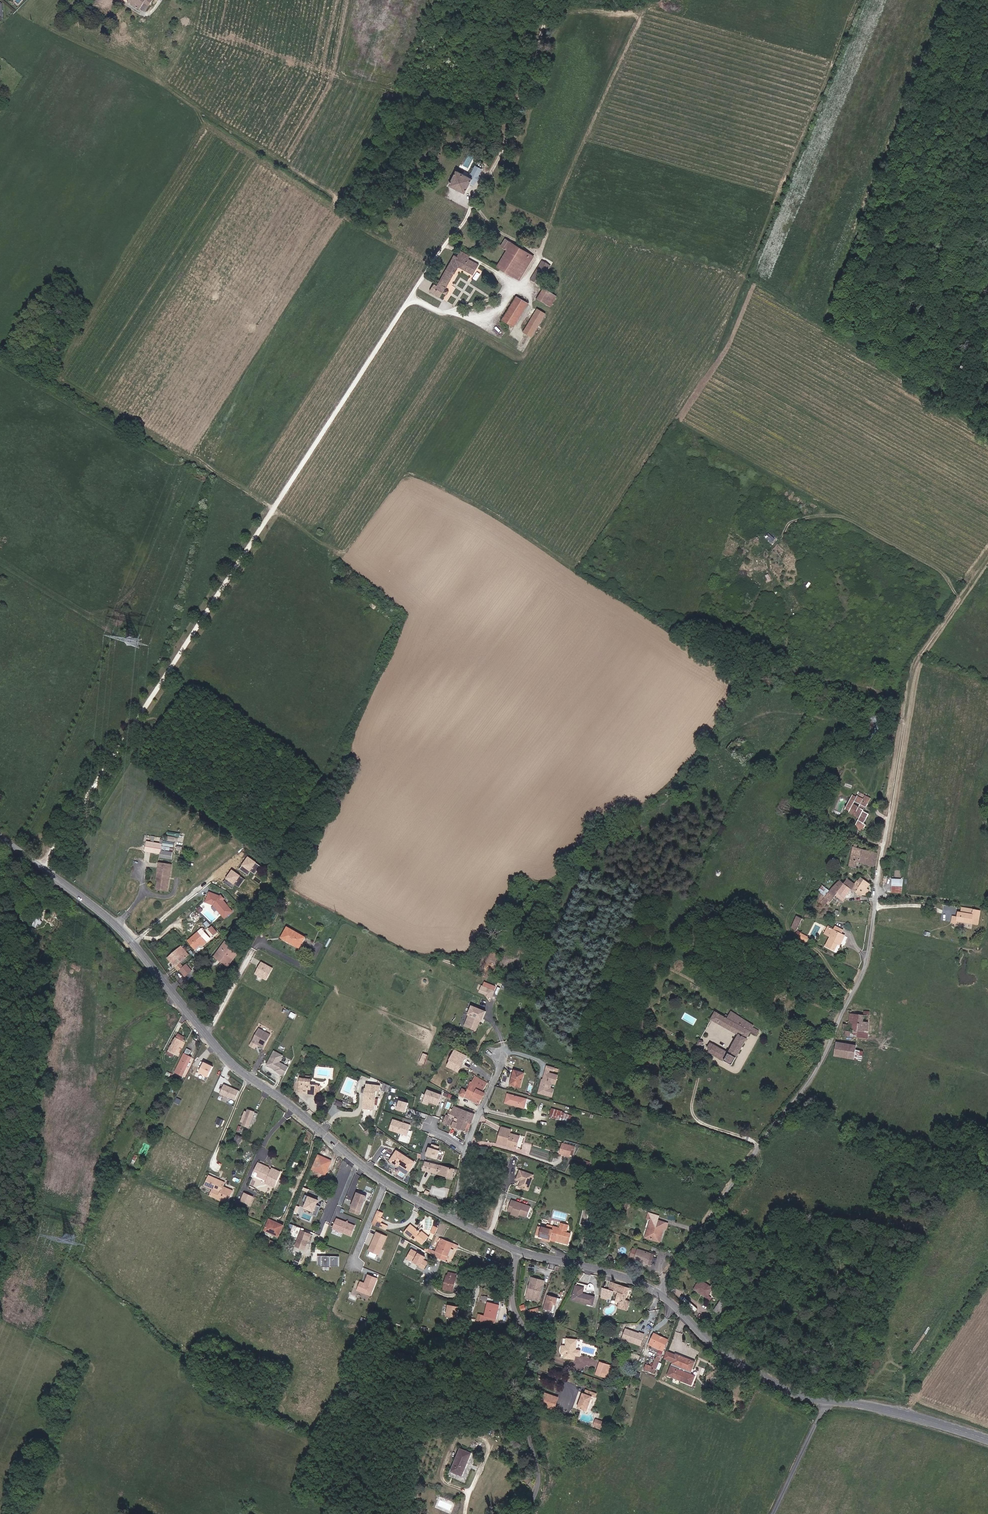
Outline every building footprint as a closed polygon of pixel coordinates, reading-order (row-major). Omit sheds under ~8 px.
[(139,8),(144,1),(149,5),(152,0),(128,0),(139,8)] [(448,186),(453,188),(451,191),(457,194),(458,191),(464,193),(470,179),(456,172),(448,186)] [(534,255),(507,239),(492,262),(498,266),(494,272),(500,275),(503,269),(520,279),(534,255)] [(445,290),(458,267),(462,260),(472,266),(474,263),(457,254),(456,256),(453,255),(445,271),(436,285),(434,284),(430,290),(429,292),(440,297),(442,293),(446,295),(448,291),(445,290)] [(481,257),(476,263),(475,262),(469,270),(475,273),(479,266),(484,260),(481,257)] [(462,260),(458,267),(467,273),(469,270),(472,266),(462,260)] [(550,266),(542,261),(523,291),(534,298),(542,285),(540,284),(550,266)] [(555,295),(544,288),(537,299),(548,307),(555,295)] [(528,304),(518,297),(502,323),(512,330),(528,304)] [(531,337),(545,315),(537,310),(523,331),(531,337)] [(858,797),(853,794),(850,800),(849,799),(846,807),(850,810),(849,812),(859,818),(854,827),(863,832),(866,825),(865,823),(870,814),(864,811),(865,810),(863,809),(865,806),(868,808),(873,799),(866,795),(865,798),(859,795),(858,797)] [(181,852),(170,849),(171,842),(155,838),(152,848),(168,851),(167,856),(179,859),(181,852)] [(857,863),(874,867),(875,860),(871,859),(871,852),(852,848),(847,867),(855,869),(857,863)] [(261,866),(248,857),(238,869),(248,876),(251,872),(255,875),(261,866)] [(178,863),(166,860),(165,867),(167,867),(166,871),(164,871),(163,879),(164,879),(162,887),(172,889),(175,878),(173,878),(174,876),(175,877),(178,863)] [(245,880),(231,870),(223,883),(232,890),(235,886),(239,888),(245,880)] [(859,879),(854,885),(851,890),(860,896),(868,885),(859,879)] [(828,893),(833,898),(837,893),(843,885),(851,890),(854,885),(847,880),(844,883),(839,880),(828,893)] [(892,881),(891,892),(899,893),(900,881),(892,881)] [(844,898),(851,890),(843,885),(837,893),(844,898)] [(821,887),(818,892),(824,896),(827,891),(821,887)] [(825,897),(824,896),(818,892),(815,897),(820,902),(820,903),(824,906),(826,903),(828,905),(833,898),(828,893),(825,897)] [(233,912),(220,897),(210,893),(206,903),(214,905),(225,918),(233,912)] [(957,922),(972,924),(976,925),(978,911),(961,909),(960,913),(957,913),(957,918),(952,917),(950,922),(953,923),(952,926),(956,927),(957,922)] [(42,917),(39,915),(30,930),(34,932),(42,917)] [(802,918),(797,916),(792,928),(797,930),(802,918)] [(821,930),(826,933),(830,927),(824,924),(821,930)] [(214,935),(219,931),(213,925),(209,929),(214,935)] [(831,925),(830,927),(826,933),(821,944),(830,948),(834,938),(837,939),(840,933),(836,931),(838,928),(831,925)] [(199,933),(205,942),(210,938),(203,930),(199,933)] [(798,930),(795,935),(805,940),(808,935),(798,930)] [(289,945),(298,951),(304,943),(286,931),(278,941),(288,947),(289,945)] [(205,942),(199,933),(191,940),(194,944),(192,945),(195,950),(205,942)] [(233,957),(236,958),(241,950),(237,948),(236,950),(230,946),(231,944),(226,941),(216,957),(220,959),(221,957),(229,962),(233,957)] [(175,961),(174,963),(176,966),(188,956),(182,948),(171,956),(175,961)] [(220,959),(231,966),(236,958),(233,957),(229,962),(221,957),(220,959)] [(273,968),(260,962),(254,974),(267,980),(273,968)] [(186,966),(180,970),(185,977),(191,972),(186,966)] [(495,994),(483,989),(482,990),(491,994),(489,997),(493,999),(495,994)] [(473,1009),(487,1016),(488,1012),(474,1007),(473,1009)] [(487,1016),(473,1009),(469,1016),(471,1016),(468,1023),(470,1024),(469,1028),(477,1032),(482,1021),(484,1022),(487,1016)] [(847,1031),(846,1036),(869,1038),(872,1012),(864,1011),(864,1015),(850,1014),(849,1025),(843,1024),(843,1030),(847,1031)] [(727,1020),(714,1013),(710,1021),(737,1037),(727,1053),(709,1043),(706,1049),(708,1053),(731,1065),(750,1032),(755,1035),(758,1031),(748,1025),(749,1024),(731,1013),(727,1020)] [(271,1035),(258,1028),(248,1046),(255,1050),(257,1045),(264,1049),(271,1035)] [(181,1043),(175,1040),(169,1052),(179,1057),(185,1045),(181,1043)] [(857,1060),(858,1049),(856,1049),(857,1045),(837,1044),(836,1058),(857,1060)] [(314,1050),(308,1048),(302,1057),(308,1060),(314,1050)] [(191,1050),(187,1049),(184,1054),(175,1072),(183,1076),(192,1057),(188,1056),(191,1050)] [(283,1056),(273,1051),(265,1066),(284,1076),(289,1067),(280,1062),(283,1056)] [(468,1067),(470,1064),(465,1060),(459,1055),(456,1059),(468,1067)] [(204,1061),(199,1072),(209,1077),(214,1065),(204,1061)] [(513,1082),(522,1085),(526,1074),(517,1071),(513,1082)] [(555,1079),(556,1075),(547,1072),(544,1071),(542,1077),(544,1077),(543,1080),(541,1079),(537,1092),(550,1096),(552,1089),(549,1088),(550,1083),(552,1078),(555,1079)] [(480,1104),(482,1099),(473,1094),(476,1088),(483,1091),(487,1083),(475,1076),(468,1092),(463,1089),(461,1094),(480,1104)] [(310,1094),(311,1084),(311,1079),(306,1079),(299,1078),(299,1091),(302,1091),(302,1093),(310,1094)] [(239,1091),(223,1084),(219,1095),(235,1101),(239,1091)] [(364,1108),(375,1109),(375,1104),(378,1105),(379,1099),(376,1099),(376,1091),(380,1091),(380,1086),(367,1085),(368,1090),(366,1090),(364,1108)] [(473,1094),(482,1099),(486,1093),(483,1091),(476,1088),(473,1094)] [(442,1095),(427,1090),(422,1103),(428,1106),(429,1103),(438,1106),(442,1095)] [(522,1098),(508,1094),(505,1102),(520,1106),(522,1098)] [(408,1103),(398,1100),(395,1110),(405,1113),(408,1103)] [(464,1109),(461,1118),(468,1121),(471,1123),(473,1119),(469,1118),(471,1112),(468,1111),(470,1108),(465,1106),(464,1109)] [(464,1109),(459,1107),(457,1113),(456,1116),(461,1118),(464,1109)] [(551,1109),(550,1118),(572,1121),(573,1112),(551,1109)] [(248,1127),(254,1112),(248,1110),(247,1112),(245,1111),(240,1124),(248,1127)] [(458,1128),(461,1118),(456,1116),(457,1113),(452,1111),(447,1124),(458,1128)] [(468,1121),(461,1118),(458,1128),(465,1131),(468,1121)] [(411,1125),(392,1119),(389,1130),(407,1136),(411,1125)] [(507,1142),(506,1146),(517,1149),(520,1137),(510,1134),(511,1129),(503,1127),(499,1140),(507,1142)] [(238,1136),(233,1134),(229,1143),(234,1145),(238,1136)] [(566,1143),(553,1139),(550,1149),(560,1152),(562,1145),(565,1146),(566,1143)] [(426,1156),(436,1159),(439,1151),(437,1151),(439,1147),(431,1144),(430,1148),(429,1147),(426,1156)] [(398,1167),(407,1173),(414,1162),(396,1151),(391,1160),(399,1165),(398,1167)] [(318,1168),(331,1174),(335,1164),(319,1157),(314,1169),(317,1171),(318,1168)] [(452,1178),(455,1169),(440,1165),(426,1161),(424,1169),(452,1178)] [(281,1170),(273,1167),(272,1167),(271,1170),(269,1169),(268,1167),(262,1166),(262,1164),(258,1163),(255,1170),(255,1171),(254,1174),(254,1176),(256,1177),(257,1175),(267,1179),(268,1177),(271,1178),(270,1183),(275,1185),(281,1170)] [(529,1190),(534,1175),(520,1170),(517,1179),(521,1180),(523,1181),(521,1188),(529,1190)] [(224,1183),(209,1176),(204,1186),(213,1189),(210,1196),(227,1203),(232,1191),(223,1187),(224,1183)] [(244,1193),(241,1200),(250,1204),(253,1196),(244,1193)] [(365,1197),(356,1194),(349,1212),(358,1216),(365,1197)] [(317,1206),(319,1200),(305,1195),(303,1201),(305,1202),(302,1209),(312,1213),(311,1214),(316,1216),(320,1207),(317,1206)] [(509,1210),(513,1211),(514,1210),(521,1212),(521,1214),(528,1216),(532,1206),(513,1199),(509,1210)] [(589,1217),(592,1204),(585,1203),(581,1221),(589,1223),(591,1217),(589,1217)] [(660,1213),(651,1210),(649,1215),(653,1216),(647,1235),(658,1238),(662,1225),(665,1226),(666,1226),(668,1221),(659,1218),(660,1213)] [(378,1212),(372,1226),(377,1228),(378,1224),(381,1226),(383,1221),(380,1219),(383,1214),(378,1212)] [(354,1227),(336,1219),(332,1229),(349,1237),(354,1227)] [(597,1228),(604,1230),(605,1223),(599,1221),(597,1228)] [(421,1234),(411,1226),(404,1234),(414,1242),(415,1241),(422,1246),(429,1237),(422,1233),(421,1234)] [(539,1237),(550,1240),(550,1238),(553,1228),(549,1227),(548,1230),(546,1229),(541,1228),(539,1237)] [(272,1231),(265,1228),(261,1236),(275,1243),(280,1232),(272,1229),(272,1231)] [(565,1239),(567,1232),(559,1230),(553,1228),(550,1238),(556,1240),(555,1242),(566,1245),(568,1240),(565,1239)] [(311,1234),(301,1230),(294,1247),(305,1251),(311,1234)] [(387,1237),(376,1232),(367,1251),(379,1256),(387,1237)] [(458,1246),(441,1239),(435,1252),(445,1257),(450,1247),(456,1250),(458,1246)] [(273,1248),(267,1246),(264,1253),(270,1256),(273,1248)] [(639,1248),(634,1246),(632,1256),(649,1260),(652,1250),(639,1247),(639,1248)] [(426,1257),(412,1249),(406,1259),(418,1265),(417,1267),(424,1270),(427,1264),(423,1262),(426,1257)] [(340,1256),(317,1256),(317,1266),(321,1266),(321,1267),(340,1267),(340,1256)] [(445,1277),(443,1277),(440,1290),(450,1293),(453,1280),(451,1280),(453,1274),(447,1272),(445,1277)] [(378,1278),(367,1274),(364,1282),(360,1280),(356,1290),(371,1296),(378,1278)] [(543,1280),(531,1277),(528,1287),(531,1287),(529,1295),(526,1294),(525,1298),(538,1301),(543,1280)] [(704,1278),(698,1286),(705,1292),(706,1291),(711,1295),(718,1285),(716,1283),(714,1285),(704,1278)] [(589,1283),(579,1280),(573,1296),(593,1302),(595,1295),(586,1292),(589,1283)] [(620,1301),(619,1305),(628,1309),(631,1300),(626,1298),(629,1288),(611,1282),(609,1289),(602,1287),(602,1293),(612,1296),(614,1290),(619,1292),(616,1300),(620,1301)] [(545,1309),(554,1311),(558,1295),(548,1293),(545,1304),(545,1309)] [(719,1312),(727,1300),(724,1298),(715,1309),(719,1312)] [(459,1306),(447,1303),(445,1315),(457,1317),(459,1306)] [(479,1317),(476,1316),(475,1322),(490,1324),(493,1310),(481,1307),(479,1317)] [(622,1339),(641,1346),(645,1334),(626,1327),(622,1339)] [(670,1338),(655,1332),(654,1335),(668,1341),(670,1338)] [(652,1349),(659,1352),(653,1366),(647,1364),(645,1369),(654,1373),(668,1341),(654,1335),(652,1340),(657,1343),(656,1344),(654,1343),(652,1349)] [(567,1346),(563,1345),(562,1353),(565,1353),(565,1358),(575,1359),(575,1356),(580,1357),(581,1350),(576,1350),(578,1340),(567,1338),(567,1346)] [(693,1374),(694,1372),(697,1361),(677,1353),(668,1375),(693,1386),(698,1376),(693,1374)] [(611,1364),(600,1361),(596,1374),(606,1377),(611,1364)] [(584,1392),(582,1392),(580,1398),(582,1399),(580,1402),(578,1402),(576,1407),(587,1411),(592,1396),(595,1397),(597,1393),(586,1389),(584,1392)] [(560,1397),(547,1392),(543,1404),(556,1409),(560,1397)] [(605,1422),(598,1420),(596,1426),(603,1428),(605,1422)] [(471,1454),(459,1448),(448,1470),(460,1476),(471,1454)]
